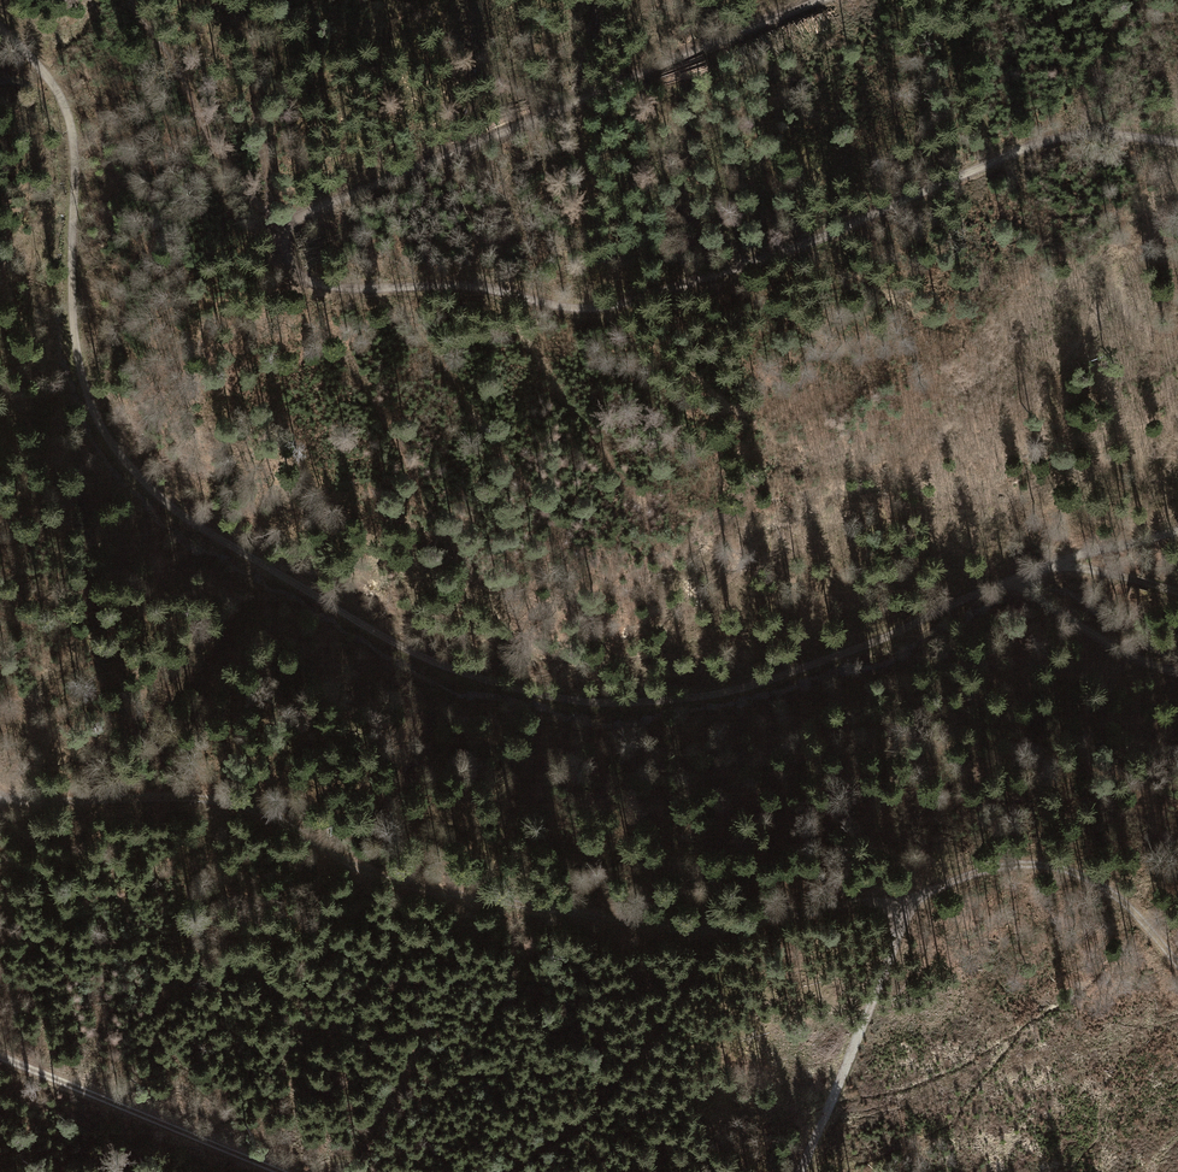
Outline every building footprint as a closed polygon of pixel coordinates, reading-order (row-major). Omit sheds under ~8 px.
[(1153,592),(1132,586),(1127,599),(1149,606),(1153,592)]
